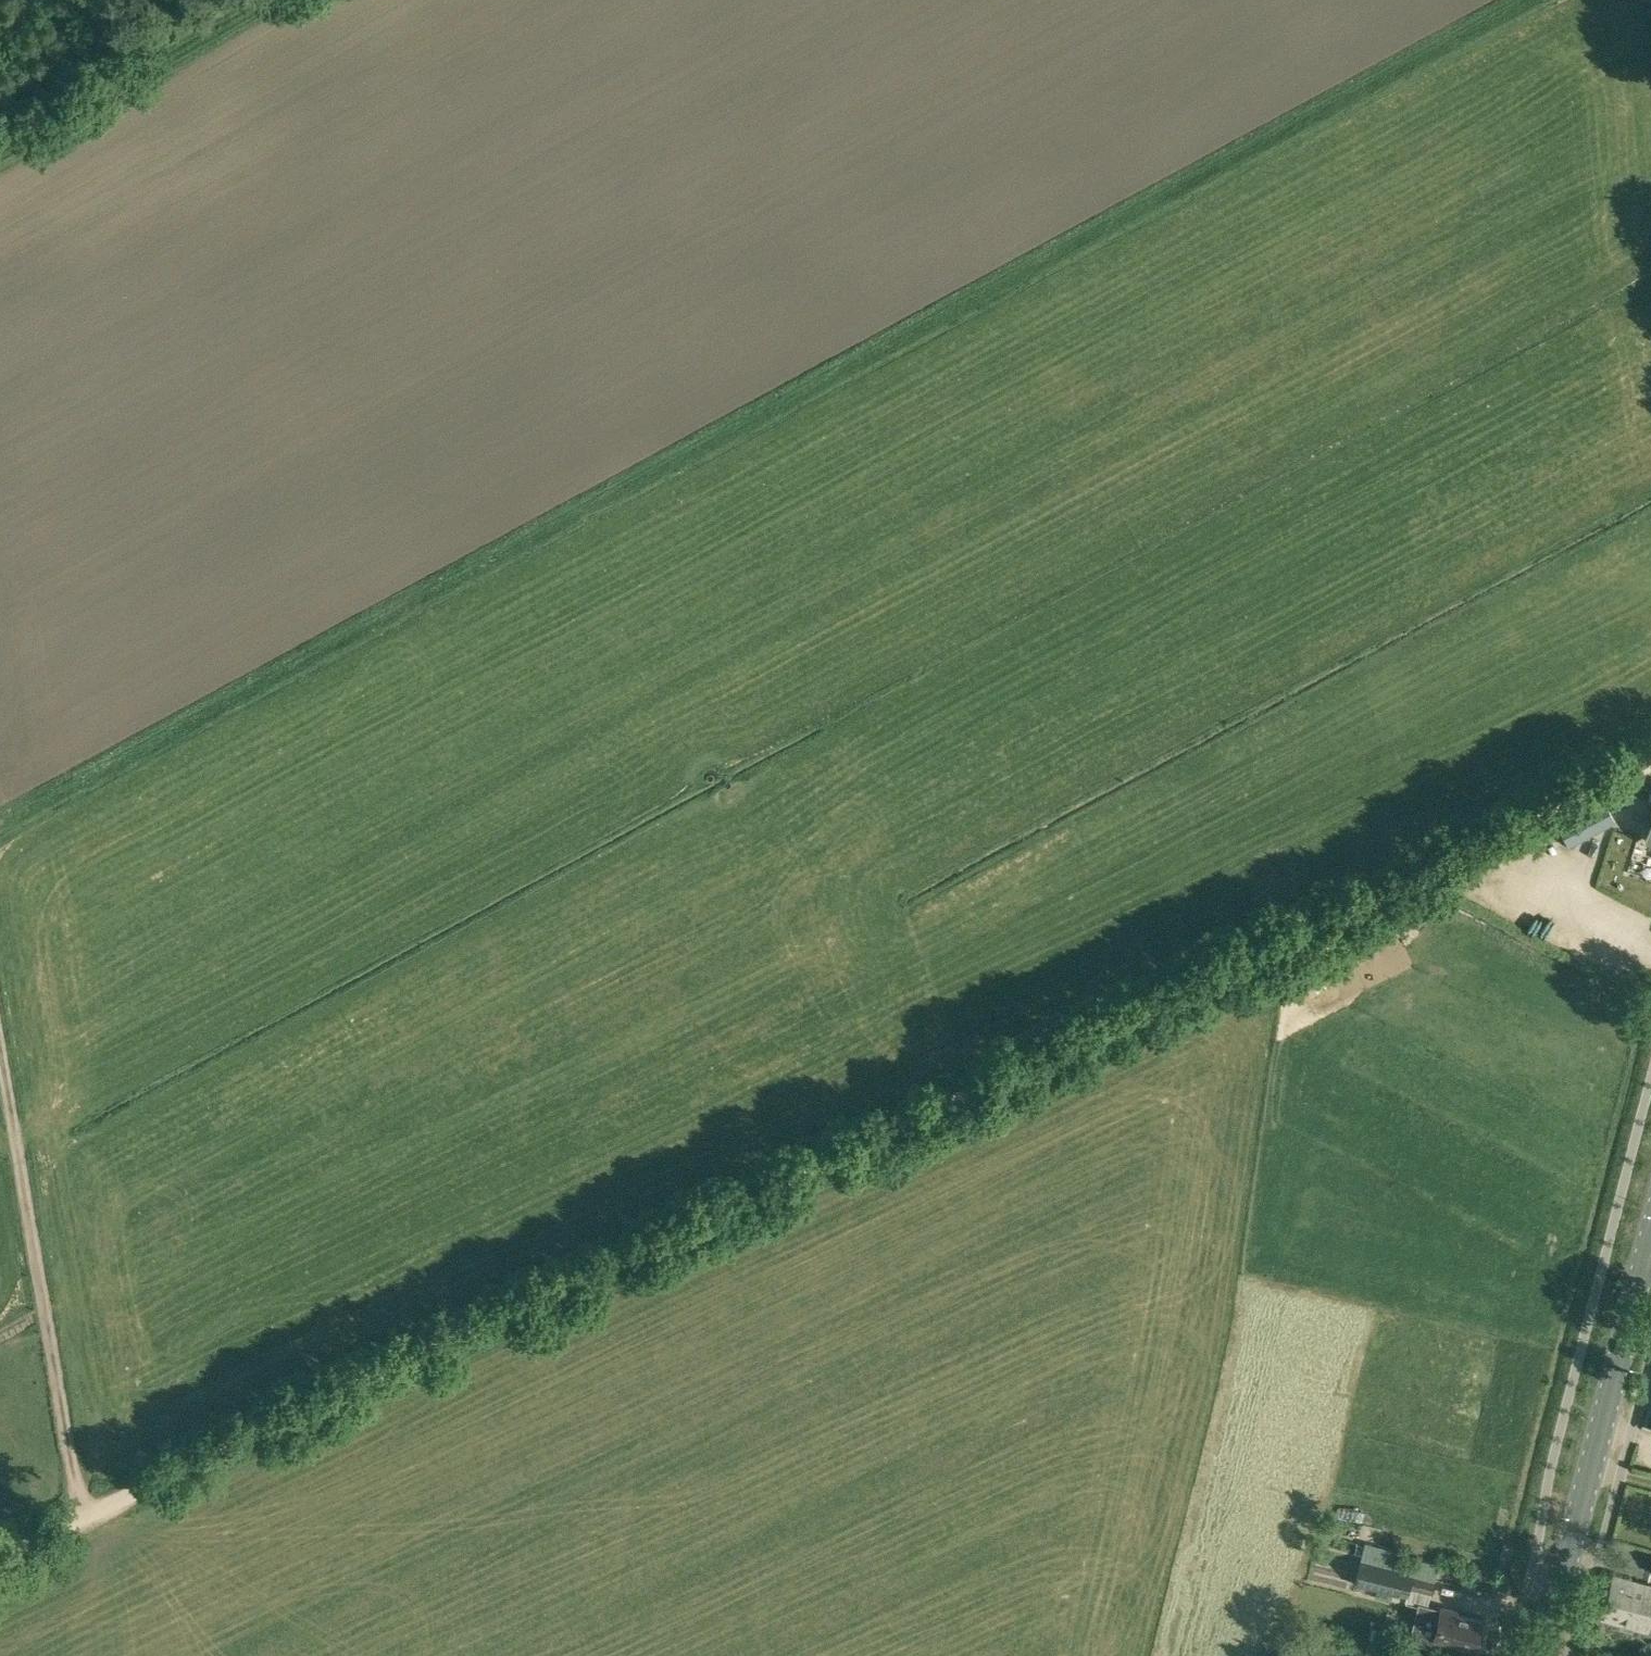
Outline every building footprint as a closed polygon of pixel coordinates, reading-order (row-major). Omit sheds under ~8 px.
[(1568,845),(1615,820),(1605,800),(1558,824),(1568,845)] [(1436,1578),(1412,1572),(1360,1559),(1354,1584),(1406,1597),(1408,1588),(1431,1594),(1436,1578)] [(1612,1574),(1600,1617),(1622,1623),(1621,1627),(1633,1630),(1634,1626),(1648,1630),(1648,1628),(1650,1629),(1650,1584),(1612,1574)] [(1473,1648),(1481,1619),(1456,1613),(1457,1609),(1441,1605),(1440,1608),(1427,1605),(1423,1620),(1437,1624),(1433,1638),(1473,1648)]
